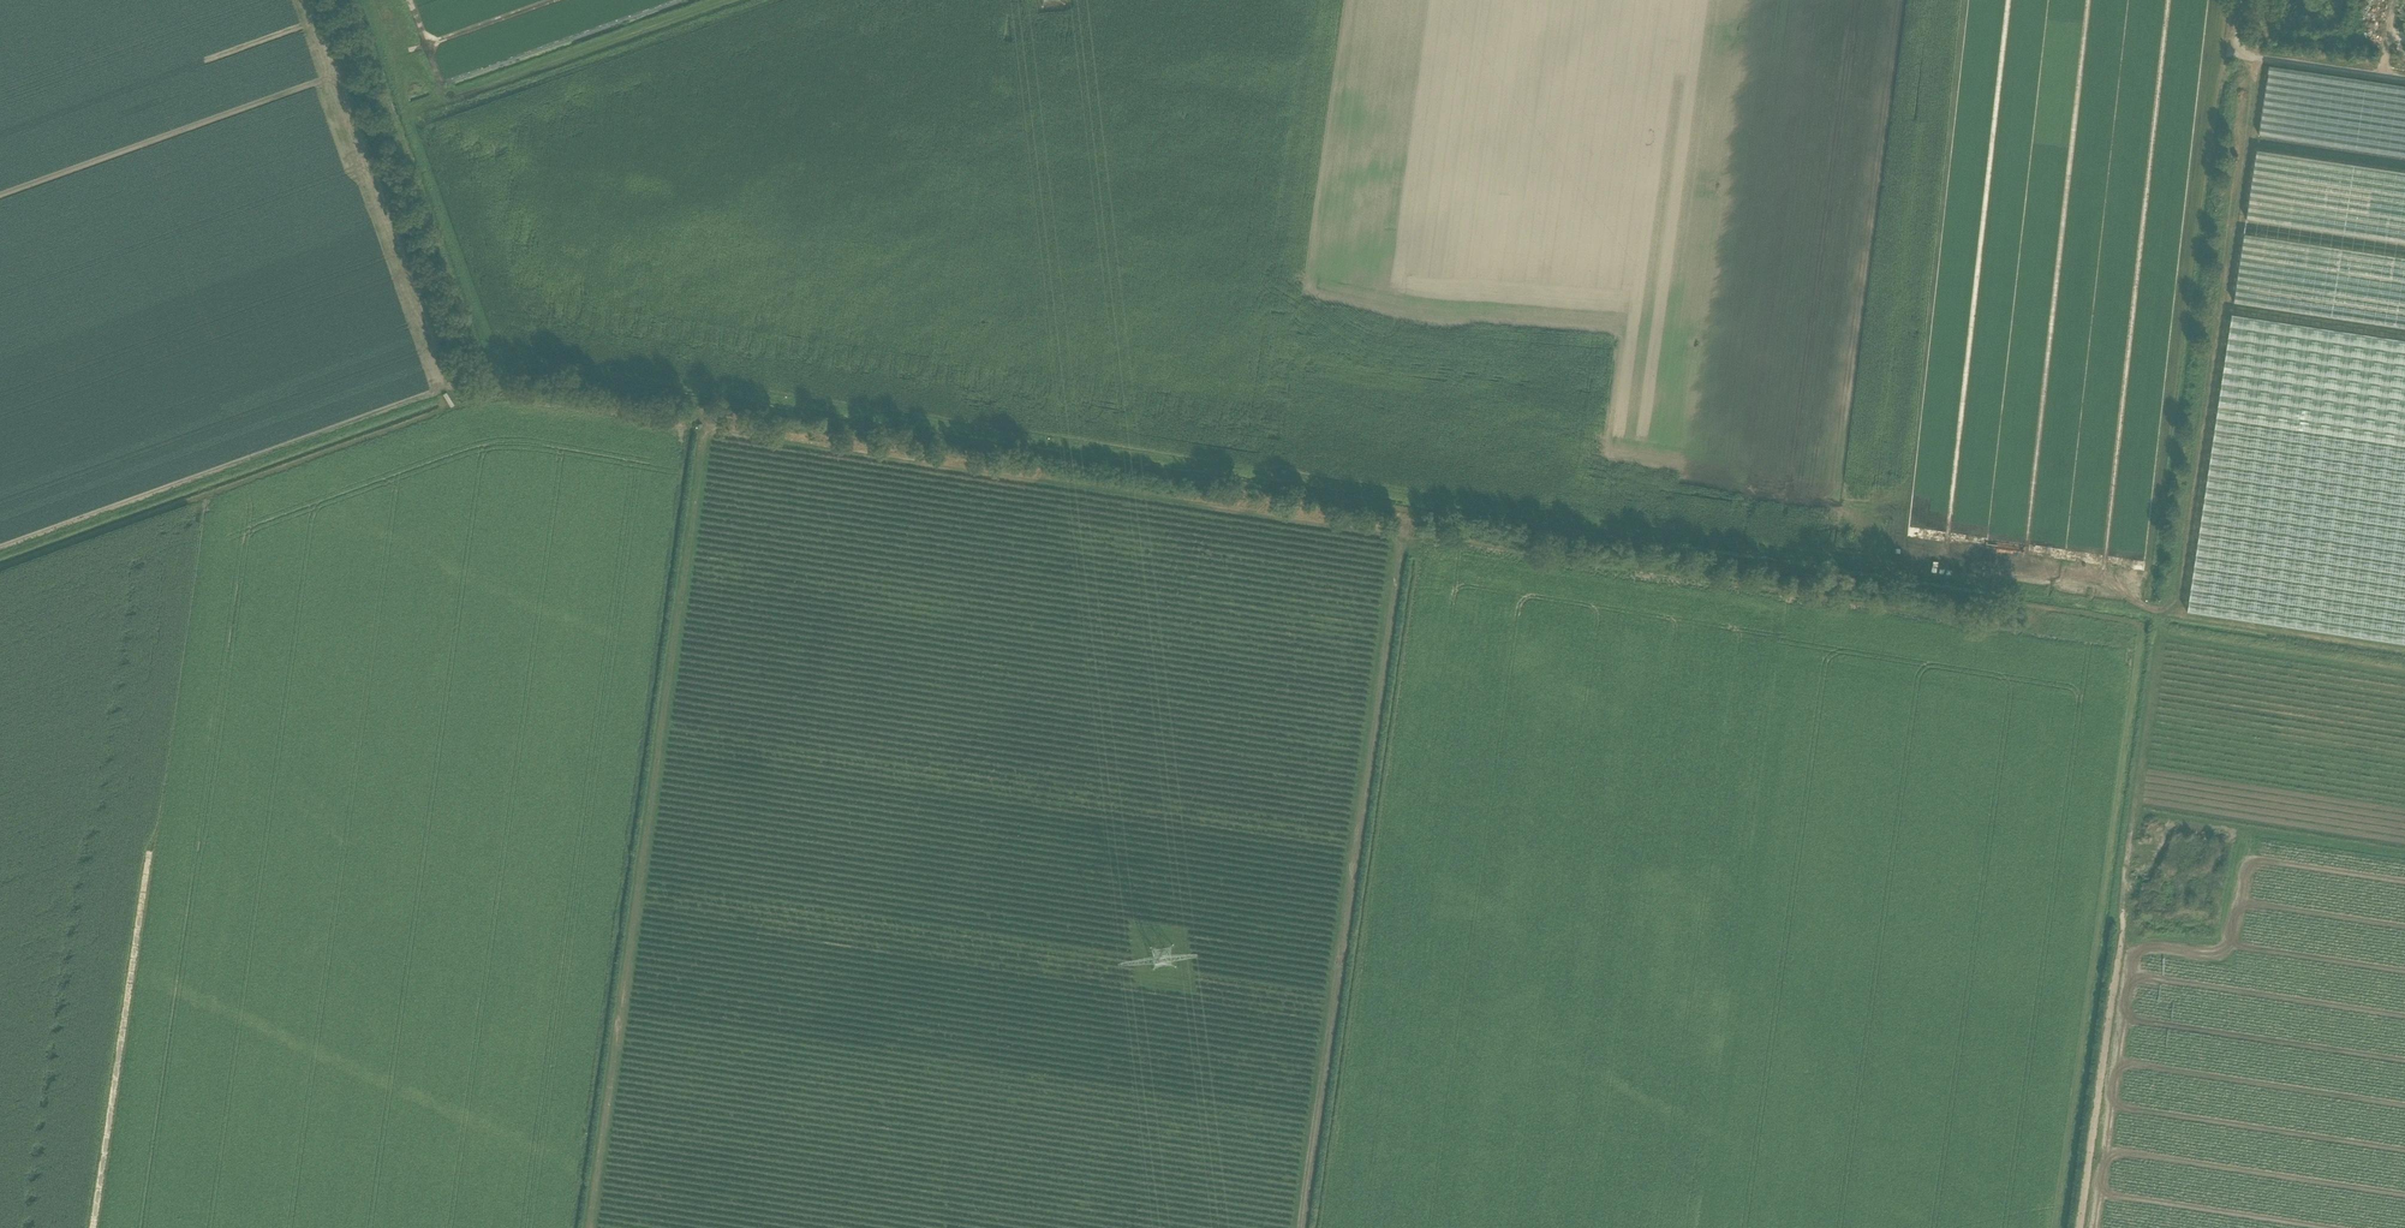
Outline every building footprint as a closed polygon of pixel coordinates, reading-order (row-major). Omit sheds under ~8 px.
[(2259,136),(2404,157),(2404,87),(2270,66),(2259,136)] [(2257,152),(2233,304),(2404,330),(2404,174),(2257,152)] [(2188,613),(2404,645),(2404,342),(2232,316),(2188,613)]
